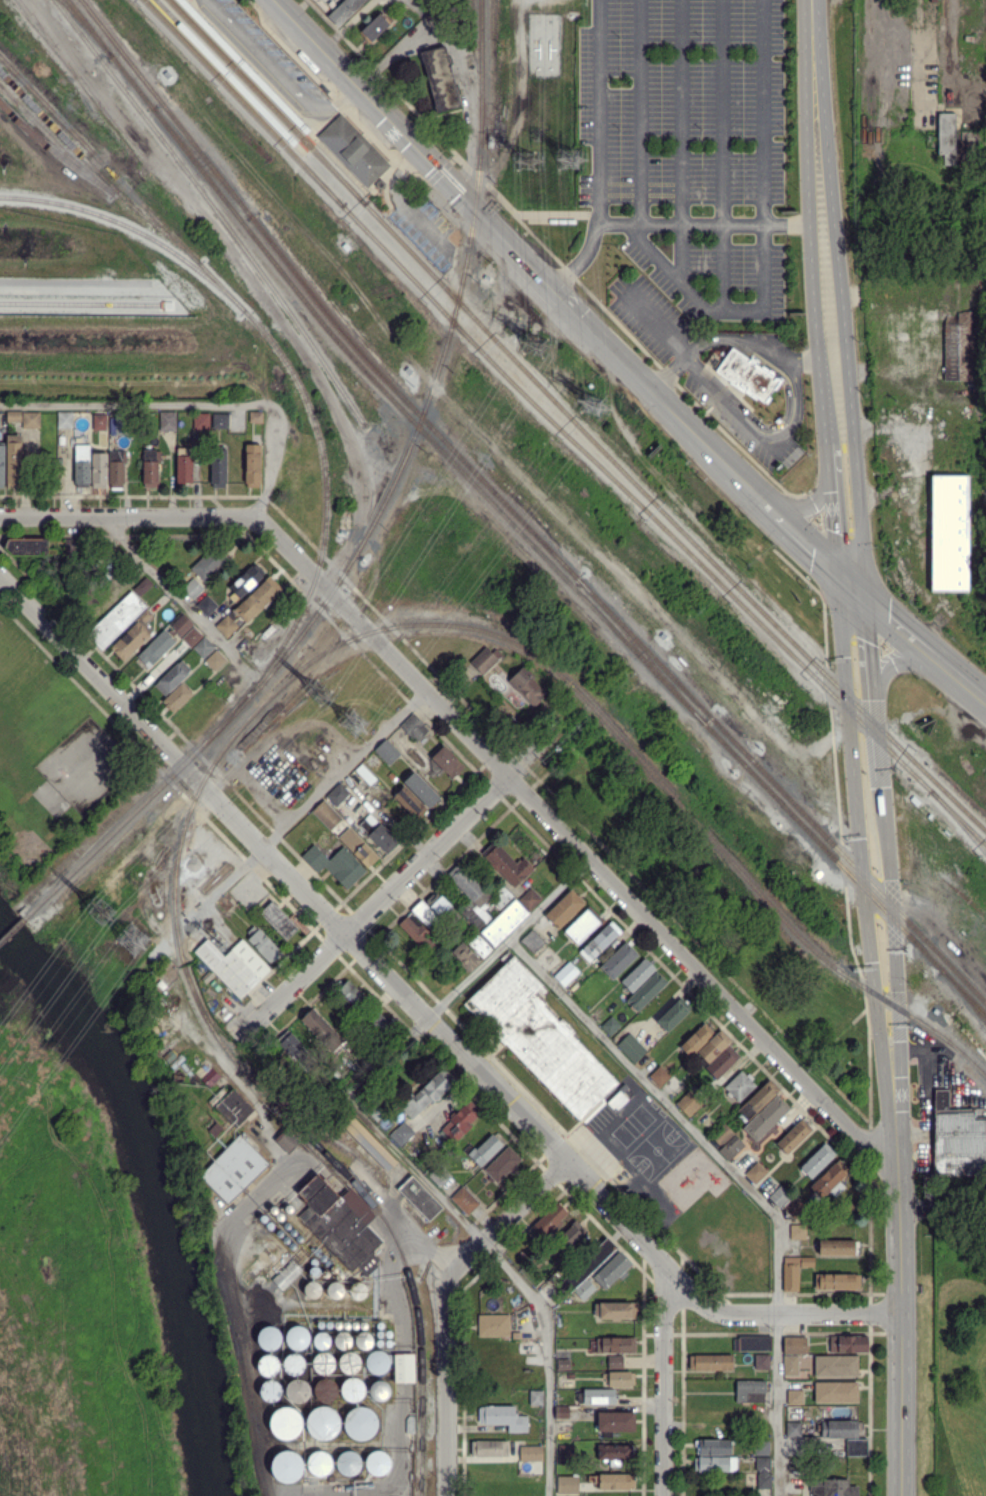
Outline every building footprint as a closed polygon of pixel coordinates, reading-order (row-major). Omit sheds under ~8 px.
[(328,17),(345,0),(367,0),(339,28),(328,17)] [(370,45),(358,34),(381,12),(392,23),(370,45)] [(437,113),(435,106),(420,52),(445,45),(463,106),(437,113)] [(167,78),(162,72),(167,69),(171,74),(167,78)] [(366,188),(340,161),(316,135),(340,112),(363,136),(390,164),(366,188)] [(956,124),(985,125),(985,132),(956,131),(956,166),(945,166),(945,154),(938,154),(938,114),(956,113),(956,124)] [(379,189),(374,186),(376,180),(382,179),(385,182),(384,188),(379,189)] [(382,212),(379,208),(383,204),(387,208),(382,212)] [(945,381),(945,372),(943,372),(943,368),(945,368),(945,311),(973,311),(973,381),(945,381)] [(763,403),(715,370),(731,346),(779,380),(763,403)] [(21,410),(6,410),(6,420),(21,421),(21,410)] [(39,411),(21,412),(22,427),(39,427),(39,411)] [(175,411),(159,411),(160,430),(175,430),(175,411)] [(262,419),(262,411),(249,411),(249,419),(262,419)] [(193,429),(209,428),(208,412),(193,413),(193,429)] [(228,428),(228,412),(212,412),(212,428),(228,428)] [(93,413),(93,430),(106,430),(106,413),(93,413)] [(110,415),(110,434),(123,434),(123,415),(110,415)] [(6,492),(22,492),(23,435),(7,434),(6,492)] [(260,483),(260,443),(245,443),(244,482),(260,483)] [(89,444),(74,444),(75,487),(89,487),(89,444)] [(225,482),(227,448),(213,448),(211,481),(225,482)] [(142,449),(143,487),(159,487),(158,449),(142,449)] [(124,450),(109,450),(109,487),(124,487),(124,450)] [(106,452),(91,452),(91,488),(106,487),(106,452)] [(930,476),(966,476),(966,588),(930,588),(930,476)] [(46,539),(6,538),(6,554),(46,555),(46,539)] [(189,567),(203,582),(223,563),(210,549),(189,567)] [(229,596),(234,602),(265,573),(255,562),(232,583),(236,588),(229,596)] [(282,590),(270,575),(233,608),(245,622),(282,590)] [(204,586),(193,576),(182,588),(193,598),(204,586)] [(146,606),(131,590),(85,633),(100,649),(146,606)] [(196,604),(207,616),(218,605),(207,594),(196,604)] [(109,646),(123,661),(153,631),(145,622),(152,615),(147,610),(109,646)] [(169,624),(190,647),(203,635),(182,612),(169,624)] [(214,625),(226,637),(238,626),(227,613),(214,625)] [(175,641),(163,629),(134,657),(146,669),(175,641)] [(192,648),(203,659),(214,647),(203,636),(192,648)] [(469,661),(481,674),(502,655),(496,648),(492,652),(485,645),(469,661)] [(215,671),(227,660),(216,648),(204,660),(215,671)] [(164,695),(191,670),(180,658),(153,684),(164,695)] [(534,706),(548,691),(520,666),(507,680),(534,706)] [(161,700),(172,712),(193,693),(181,681),(161,700)] [(429,729),(412,712),(399,725),(415,742),(429,729)] [(389,765),(400,754),(385,737),(373,748),(389,765)] [(451,779),(464,767),(442,743),(429,755),(451,779)] [(439,797),(414,770),(402,780),(428,808),(439,797)] [(350,792),(339,781),(325,795),(336,806),(350,792)] [(393,794),(416,819),(426,809),(403,785),(393,794)] [(378,857),(323,798),(311,809),(366,868),(378,857)] [(397,843),(370,813),(358,824),(386,854),(397,843)] [(482,857),(514,887),(534,867),(523,857),(517,863),(496,842),(482,857)] [(316,872),(323,865),(346,889),(366,870),(342,846),(328,859),(313,843),(300,856),(316,872)] [(490,896),(459,861),(446,873),(474,904),(463,913),(475,927),(490,914),(481,903),(490,896)] [(529,910),(541,898),(530,887),(517,899),(529,910)] [(543,915),(558,929),(584,901),(570,888),(543,915)] [(410,909),(429,928),(452,906),(440,894),(428,906),(421,898),(410,909)] [(528,913),(514,898),(479,931),(493,946),(528,913)] [(259,912),(285,940),(298,927),(271,900),(259,912)] [(576,943),(599,922),(587,908),(564,930),(576,943)] [(411,912),(399,923),(424,950),(436,939),(411,912)] [(621,930),(610,920),(578,951),(588,962),(621,930)] [(247,938),(270,962),(281,952),(258,927),(247,938)] [(543,941),(530,929),(519,940),(532,953),(543,941)] [(492,948),(476,933),(467,943),(483,957),(492,948)] [(193,952),(240,998),(271,967),(241,938),(224,955),(206,938),(193,952)] [(450,951),(469,971),(481,960),(462,940),(450,951)] [(599,966),(612,979),(638,954),(625,940),(599,966)] [(577,1120),(617,1081),(572,1034),(575,1031),(562,1017),(558,1020),(543,1005),(546,1002),(535,990),(541,985),(513,957),(465,1004),(577,1120)] [(656,968),(645,957),(620,981),(631,992),(656,968)] [(553,976),(564,986),(578,970),(568,960),(553,976)] [(625,1001),(637,1012),(667,981),(655,970),(625,1001)] [(365,996),(346,979),(336,990),(355,1006),(365,996)] [(656,1020),(666,1031),(691,1008),(680,997),(656,1020)] [(300,1018),(331,1051),(343,1039),(312,1006),(300,1018)] [(388,1020),(375,1010),(369,1020),(382,1029),(388,1020)] [(600,1025),(609,1035),(620,1024),(611,1015),(600,1025)] [(688,1056),(713,1032),(704,1021),(679,1045),(688,1056)] [(708,1063),(731,1039),(719,1028),(696,1052),(708,1063)] [(308,1050),(286,1029),(275,1041),(298,1061),(308,1050)] [(616,1045),(634,1062),(646,1049),(628,1032),(616,1045)] [(716,1079),(740,1057),(728,1044),(704,1067),(716,1079)] [(648,1075),(659,1086),(670,1075),(659,1064),(648,1075)] [(201,1077),(208,1086),(220,1076),(214,1067),(201,1077)] [(412,1119),(452,1082),(440,1069),(400,1106),(412,1119)] [(738,1102),(756,1085),(741,1069),(723,1086),(738,1102)] [(747,1120),(779,1089),(769,1078),(736,1110),(747,1120)] [(246,1117),(253,1110),(233,1088),(220,1099),(236,1116),(241,1111),(246,1117)] [(985,1174),(985,1116),(974,1116),(974,1108),(948,1108),(949,1089),(933,1089),(933,1174),(985,1174)] [(615,1111),(627,1098),(618,1090),(606,1103),(615,1111)] [(688,1117),(700,1105),(687,1091),(675,1103),(688,1117)] [(754,1141),(790,1108),(777,1094),(741,1127),(754,1141)] [(480,1116),(467,1101),(439,1127),(452,1142),(480,1116)] [(350,1113),(340,1122),(386,1171),(396,1162),(350,1113)] [(786,1154),(812,1129),(801,1118),(775,1142),(786,1154)] [(399,1146),(414,1133),(403,1120),(388,1134),(399,1146)] [(731,1156),(744,1144),(725,1123),(712,1136),(731,1156)] [(276,1141),(286,1151),(296,1142),(286,1131),(276,1141)] [(480,1166),(502,1144),(491,1132),(468,1154),(480,1166)] [(229,1204),(268,1161),(238,1133),(199,1176),(229,1204)] [(799,1167),(811,1179),(836,1152),(824,1141),(799,1167)] [(496,1182),(521,1159),(508,1145),(483,1168),(496,1182)] [(839,1180),(850,1170),(838,1158),(807,1186),(818,1198),(828,1190),(834,1196),(845,1186),(839,1180)] [(744,1173),(754,1184),(767,1171),(757,1160),(744,1173)] [(296,1217),(351,1270),(356,1266),(366,1275),(380,1261),(371,1251),(382,1239),(367,1224),(377,1214),(349,1187),(340,1196),(316,1173),(296,1193),(308,1204),(296,1217)] [(442,1207),(411,1174),(397,1188),(427,1221),(442,1207)] [(768,1197),(779,1208),(781,1205),(793,1217),(804,1205),(793,1194),(792,1196),(780,1184),(768,1197)] [(449,1198),(467,1215),(479,1202),(461,1185),(449,1198)] [(569,1213),(555,1199),(531,1226),(545,1239),(569,1213)] [(587,1232),(574,1220),(558,1238),(571,1250),(587,1232)] [(789,1239),(806,1239),(805,1224),(789,1224),(789,1239)] [(854,1239),(818,1239),(818,1256),(854,1255),(854,1239)] [(605,1290),(632,1264),(618,1250),(591,1276),(605,1290)] [(798,1291),(798,1256),(782,1256),(783,1291),(798,1291)] [(800,1266),(813,1267),(814,1256),(800,1256),(800,1266)] [(271,1279),(281,1289),(302,1270),(292,1259),(271,1279)] [(818,1290),(861,1289),(860,1272),(817,1273),(818,1290)] [(582,1300),(595,1288),(586,1277),(572,1289),(582,1300)] [(631,1302),(598,1301),(598,1319),(631,1320),(631,1302)] [(509,1314),(477,1314),(478,1337),(509,1337),(509,1314)] [(279,1326),(258,1326),(258,1348),(279,1348),(279,1326)] [(355,1336),(360,1348),(373,1343),(367,1331),(355,1336)] [(867,1335),(837,1335),(837,1352),(867,1353),(867,1335)] [(600,1337),(601,1353),(634,1352),(634,1336),(600,1337)] [(771,1336),(733,1336),(733,1350),(770,1351),(771,1336)] [(807,1336),(783,1336),(783,1353),(806,1353),(807,1336)] [(380,1375),(392,1357),(374,1345),(362,1363),(380,1375)] [(569,1369),(569,1350),(556,1351),(557,1370),(569,1369)] [(359,1370),(358,1351),(338,1353),(339,1372),(359,1370)] [(271,1379),(279,1360),(263,1353),(255,1371),(267,1376),(257,1397),(274,1404),(282,1384),(271,1379)] [(393,1353),(394,1383),(414,1383),(413,1353),(393,1353)] [(693,1354),(694,1371),(732,1370),(732,1353),(693,1354)] [(769,1353),(754,1353),(754,1369),(769,1369),(769,1353)] [(814,1377),(858,1377),(857,1353),(814,1354),(814,1377)] [(783,1376),(798,1375),(798,1354),(782,1354),(783,1376)] [(622,1355),(607,1355),(607,1368),(622,1368),(622,1355)] [(608,1370),(607,1386),(633,1387),(634,1371),(608,1370)] [(342,1401),(364,1399),(362,1377),(340,1379),(342,1401)] [(335,1400),(335,1378),(314,1378),(314,1400),(335,1400)] [(390,1384),(372,1379),(367,1397),(385,1402),(390,1384)] [(765,1380),(736,1379),(735,1402),(764,1403),(765,1380)] [(814,1403),(857,1404),(857,1381),(814,1381),(814,1403)] [(583,1388),(583,1405),(614,1404),(614,1388),(583,1388)] [(529,1405),(542,1405),(543,1390),(529,1389),(529,1405)] [(803,1389),(787,1389),(787,1404),(803,1404),(803,1389)] [(342,1437),(373,1442),(378,1410),(347,1405),(342,1437)] [(514,1405),(478,1405),(478,1425),(507,1424),(507,1432),(527,1432),(527,1415),(515,1415),(514,1405)] [(568,1405),(556,1405),(556,1419),(568,1419),(568,1405)] [(336,1406),(307,1407),(308,1439),(337,1438),(336,1406)] [(300,1408),(271,1408),(271,1438),(300,1438),(300,1408)] [(634,1432),(634,1411),(597,1411),(597,1432),(634,1432)] [(785,1437),(801,1437),(801,1421),(786,1420),(785,1437)] [(820,1439),(846,1439),(845,1455),(866,1455),(866,1439),(857,1439),(857,1420),(820,1420),(820,1439)] [(730,1454),(730,1438),(696,1439),(696,1454),(730,1454)] [(476,1457),(507,1457),(507,1440),(476,1440),(476,1457)] [(755,1454),(769,1455),(769,1440),(755,1440),(755,1454)] [(597,1444),(597,1459),(631,1458),(631,1444),(597,1444)] [(519,1445),(519,1461),(542,1461),(542,1445),(519,1445)] [(374,1477),(394,1466),(382,1447),(363,1458),(374,1477)] [(350,1448),(333,1461),(347,1479),(364,1466),(350,1448)] [(300,1482),(301,1451),(272,1451),(272,1482),(300,1482)] [(331,1474),(330,1452),(307,1452),(308,1474),(331,1474)] [(694,1471),(736,1470),(736,1455),(694,1456),(694,1471)] [(756,1489),(770,1489),(769,1455),(755,1455),(756,1489)] [(598,1490),(634,1489),(633,1472),(598,1473),(598,1490)] [(557,1494),(578,1494),(578,1475),(556,1475),(557,1494)] [(811,1479),(811,1495),(857,1495),(857,1485),(847,1485),(847,1479),(811,1479)]
